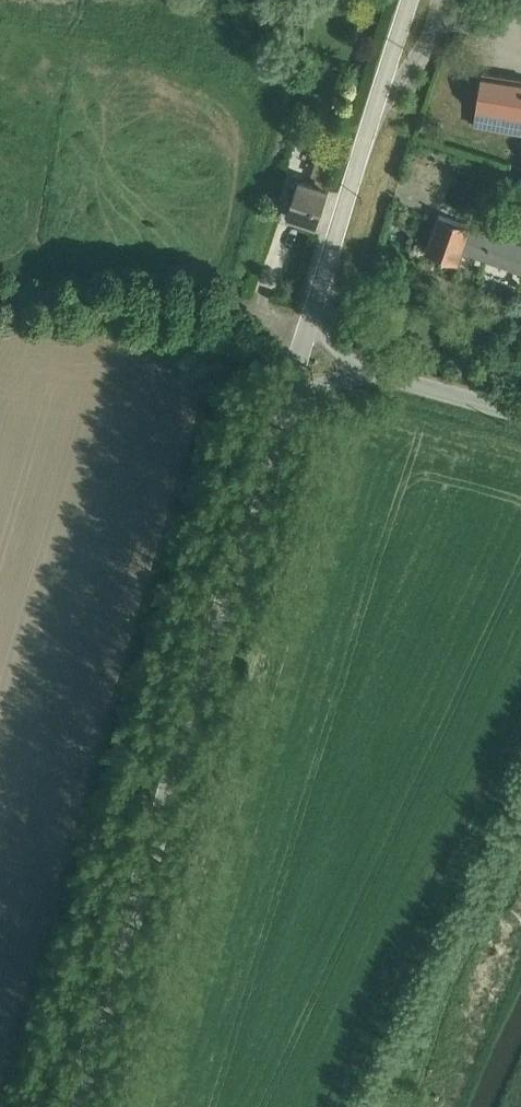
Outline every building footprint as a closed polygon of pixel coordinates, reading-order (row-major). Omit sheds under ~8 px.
[(520,119),(520,80),(482,74),(476,112),(520,119)] [(476,112),(474,126),(520,135),(520,119),(476,112)] [(318,153),(310,176),(330,182),(337,159),(318,153)] [(296,190),(287,218),(317,228),(329,190),(301,181),(303,177),(294,174),(289,188),(296,190)] [(426,253),(459,265),(463,252),(520,274),(520,245),(439,216),(426,253)]
